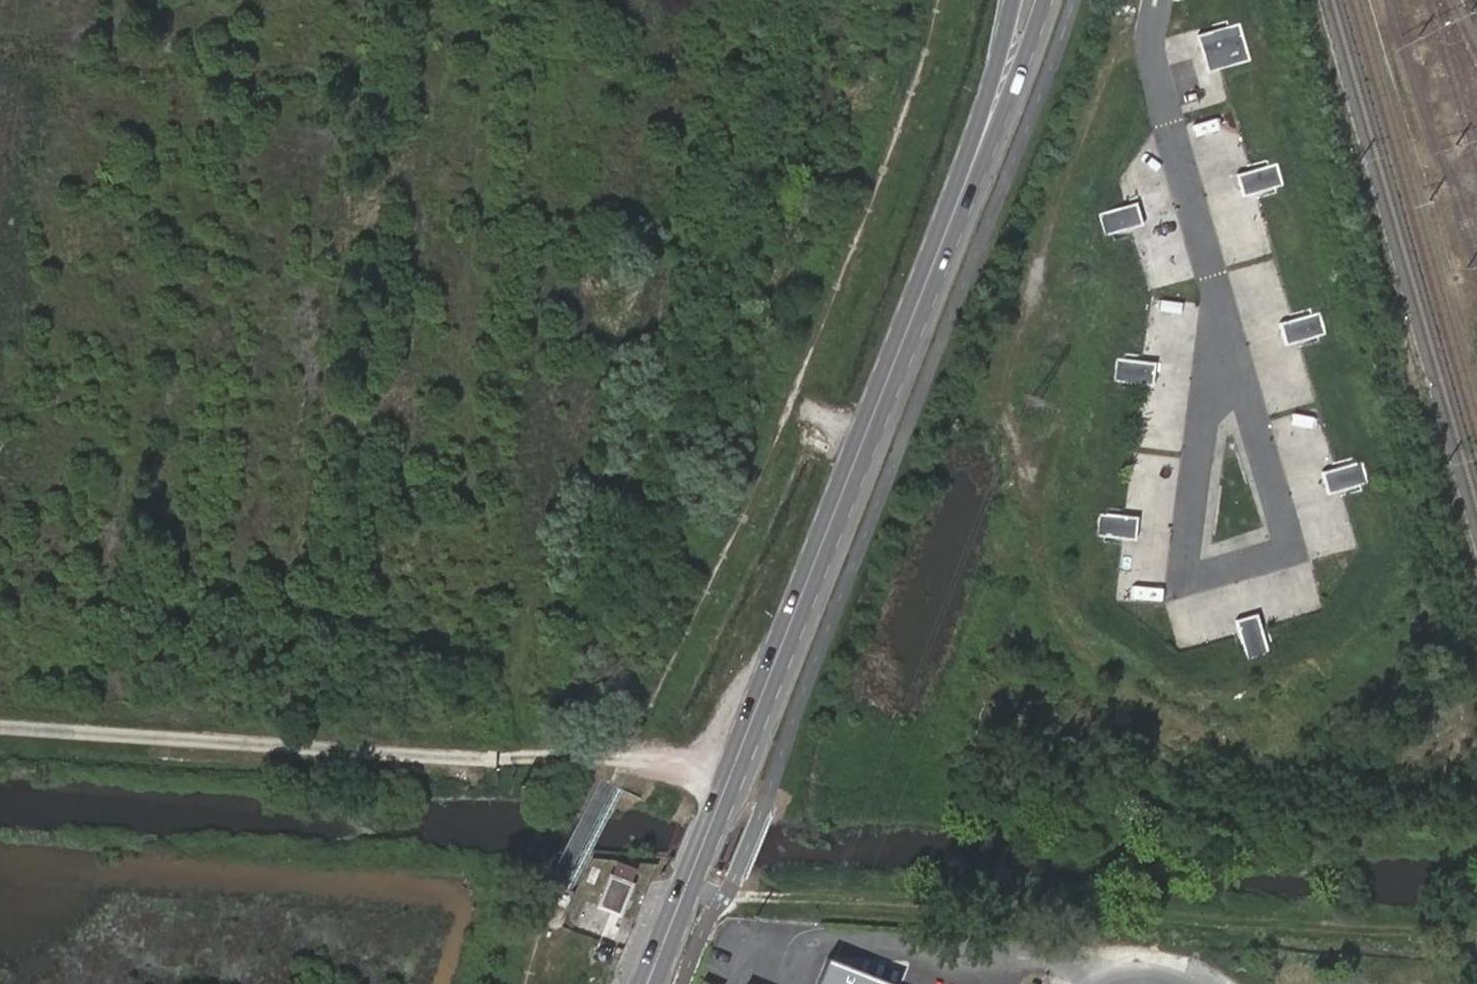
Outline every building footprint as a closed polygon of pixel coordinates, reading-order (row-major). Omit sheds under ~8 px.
[(1208,65),(1242,56),(1235,26),(1201,34),(1208,65)] [(1244,192),(1277,181),(1271,163),(1238,174),(1244,192)] [(1103,234),(1142,224),(1137,203),(1098,213),(1103,234)] [(1286,341),(1321,333),(1316,312),(1281,321),(1286,341)] [(1115,356),(1111,379),(1152,385),(1155,362),(1115,356)] [(1323,470),(1328,489),(1361,481),(1356,462),(1323,470)] [(1096,513),(1095,536),(1135,539),(1137,516),(1096,513)] [(1243,656),(1264,652),(1256,615),(1236,619),(1243,656)] [(615,914),(627,884),(608,877),(597,907),(615,914)] [(893,983),(826,957),(815,983),(893,983)]
